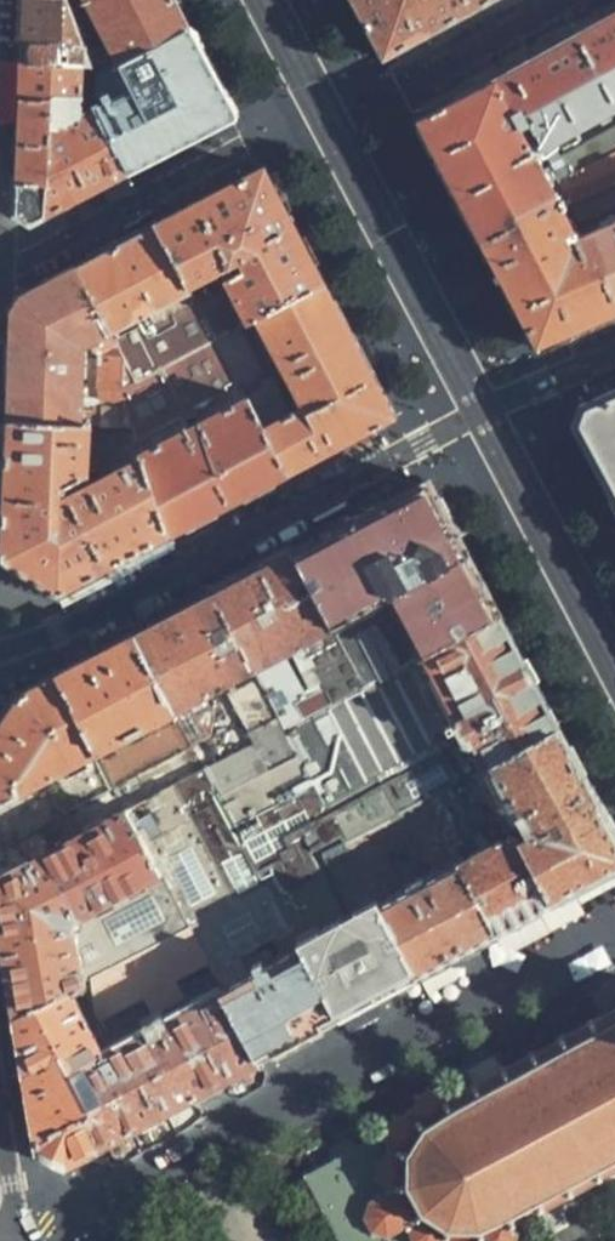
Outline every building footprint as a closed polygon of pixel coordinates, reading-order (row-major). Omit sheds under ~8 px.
[(22,47),(22,60),(96,64),(98,64),(74,0),(24,0),(22,47)] [(176,0),(93,0),(125,60),(190,26),(186,18),(176,0)] [(361,17),(383,58),(489,0),(352,0),(361,17)] [(576,34),(614,103),(614,13),(576,34)] [(95,106),(129,173),(238,117),(197,40),(190,26),(125,60),(116,65),(98,64),(96,64),(96,71),(95,106)] [(472,225),(550,186),(542,165),(536,154),(555,143),(614,109),(614,103),(576,34),(418,121),(472,225)] [(96,64),(22,60),(15,210),(32,223),(93,192),(129,173),(95,106),(59,125),(52,118),(54,93),(83,93),(85,68),(96,71),(96,64)] [(550,186),(614,150),(614,124),(560,155),(542,165),(550,186)] [(536,154),(542,165),(560,155),(555,143),(536,154)] [(256,317),(325,280),(296,227),(264,166),(157,223),(218,337),(238,326),(256,317)] [(567,202),(578,223),(614,207),(614,181),(567,202)] [(614,314),(614,281),(593,231),(576,238),(550,186),(472,225),(501,279),(537,348),(614,314)] [(614,281),(614,221),(593,231),(614,281)] [(119,387),(132,381),(134,382),(215,339),(218,337),(157,223),(110,247),(74,266),(113,339),(119,387)] [(113,339),(74,266),(22,293),(12,310),(11,348),(8,420),(92,423),(100,423),(132,425),(119,387),(113,339)] [(338,305),(325,280),(256,317),(296,392),(291,395),(297,407),(288,411),(276,390),(274,392),(238,326),(218,337),(215,339),(247,397),(249,397),(288,473),(332,450),(397,416),(338,305)] [(227,505),(288,473),(249,397),(247,397),(215,339),(134,382),(132,381),(119,387),(132,425),(169,536),(227,505)] [(576,423),(614,495),(614,393),(585,406),(576,423)] [(123,560),(169,536),(132,425),(100,423),(101,443),(123,444),(124,451),(136,460),(62,499),(59,494),(65,490),(63,486),(89,472),(90,469),(96,468),(97,451),(91,451),(92,423),(8,420),(7,448),(2,557),(59,593),(123,560)] [(425,652),(499,612),(463,542),(429,479),(341,525),(294,550),(363,684),(425,652)] [(363,684),(294,550),(259,569),(213,593),(253,670),(258,679),(277,717),(282,726),(363,684)] [(191,604),(135,634),(175,710),(180,719),(194,747),(212,737),(215,714),(209,704),(194,711),(190,704),(253,670),(213,593),(191,604)] [(528,667),(499,612),(425,652),(485,764),(559,726),(528,667)] [(175,710),(135,634),(101,652),(59,674),(99,751),(175,710)] [(485,764),(425,652),(363,684),(282,726),(314,787),(340,835),(342,840),(424,797),(443,786),(485,764)] [(59,674),(24,693),(0,729),(0,848),(41,827),(118,787),(103,759),(42,791),(26,799),(21,790),(38,782),(99,751),(59,674)] [(249,731),(277,717),(258,679),(230,693),(249,731)] [(314,787),(282,726),(277,717),(249,731),(256,745),(274,779),(243,796),(224,760),(209,769),(208,766),(205,768),(236,827),(314,787)] [(103,759),(118,787),(194,747),(180,719),(103,759)] [(559,726),(485,764),(443,786),(469,834),(501,818),(549,906),(614,870),(614,832),(593,790),(559,726)] [(274,779),(256,745),(224,760),(243,796),(274,779)] [(234,900),(265,884),(263,880),(312,852),(311,851),(340,835),(314,787),(236,827),(205,768),(175,783),(234,900)] [(42,791),(38,782),(21,790),(26,799),(42,791)] [(192,922),(234,900),(175,783),(129,808),(166,876),(192,922)] [(540,911),(549,906),(501,818),(469,834),(443,786),(424,797),(493,936),(540,911)] [(493,936),(424,797),(342,840),(415,978),(454,957),(493,936)] [(16,1016),(82,981),(73,931),(76,922),(166,876),(129,808),(52,849),(0,877),(0,923),(8,968),(16,1016)] [(52,849),(46,837),(41,827),(0,848),(0,877),(52,849)] [(374,1000),(415,978),(342,840),(321,852),(352,911),(345,915),(312,852),(263,880),(265,884),(338,1019),(374,1000)] [(73,931),(82,981),(94,975),(192,922),(166,876),(76,922),(73,931)] [(297,1041),(338,1019),(265,884),(234,900),(192,922),(211,959),(202,964),(211,981),(217,991),(256,1063),(297,1041)] [(111,1008),(118,1021),(122,1028),(211,981),(202,964),(211,959),(192,922),(94,975),(108,1001),(104,1003),(107,1010),(111,1008)] [(592,992),(599,1006),(604,1004),(607,1008),(614,1004),(614,980),(592,992)] [(66,1165),(132,1129),(116,1097),(138,1084),(117,1045),(107,1027),(82,981),(16,1016),(27,1083),(39,1150),(66,1165)] [(173,1108),(256,1063),(217,991),(117,1045),(138,1084),(116,1097),(132,1129),(173,1108)] [(595,1020),(489,1076),(463,1090),(452,1096),(443,1091),(432,1093),(422,1098),(420,1107),(419,1114),(409,1115),(397,1120),(390,1127),(388,1138),(391,1149),(381,1156),(376,1164),(376,1173),(380,1180),(385,1188),(375,1195),(368,1206),(369,1217),(375,1226),(384,1229),(396,1227),(405,1224),(408,1229),(411,1238),(417,1240),(436,1240),(439,1240),(440,1240),(476,1240),(479,1236),(487,1240),(493,1240),(501,1240),(505,1239),(512,1236),(516,1228),(516,1217),(546,1200),(575,1184),(614,1161),(614,1009),(595,1020)] [(390,1127),(363,1142),(360,1138),(337,1151),(339,1155),(331,1159),(333,1162),(305,1177),(339,1240),(417,1240),(411,1238),(408,1229),(405,1224),(396,1227),(384,1229),(375,1226),(369,1217),(368,1206),(375,1195),(385,1188),(380,1180),(376,1173),(376,1164),(381,1156),(391,1149),(388,1138),(390,1127)]
